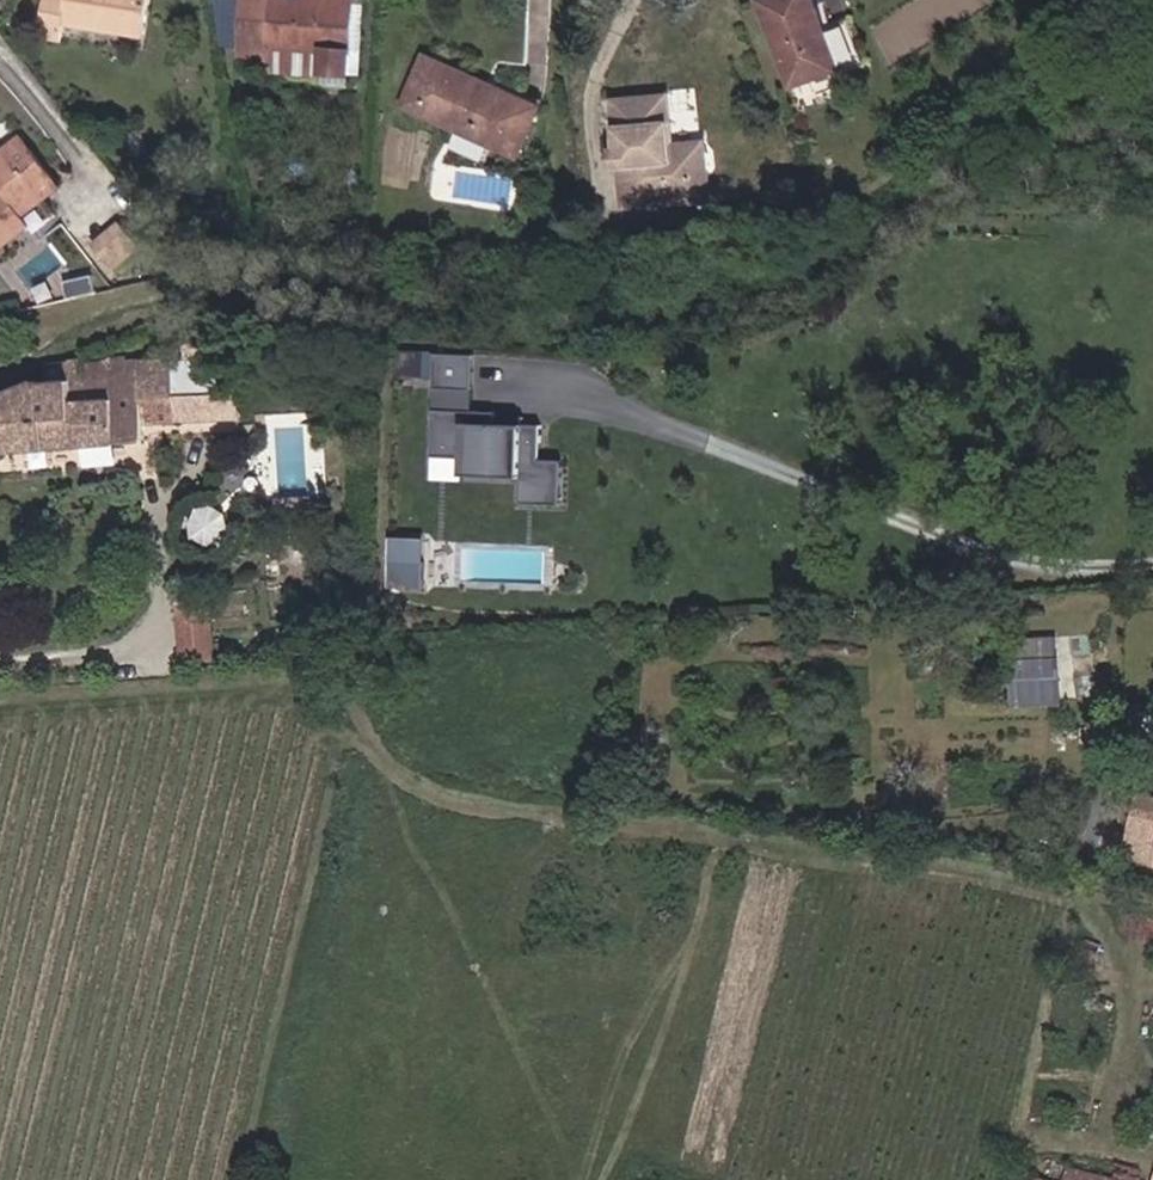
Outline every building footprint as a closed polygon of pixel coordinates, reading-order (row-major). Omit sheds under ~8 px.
[(57,38),(60,22),(142,36),(147,0),(42,0),(37,35),(57,38)] [(321,67),(353,68),(354,0),(242,0),(240,57),(273,57),(273,43),(321,44),(321,67)] [(811,0),(768,0),(763,2),(795,89),(838,75),(842,80),(865,71),(847,25),(823,33),(811,0)] [(441,66),(418,112),(527,159),(547,111),(441,66)] [(653,180),(655,203),(705,201),(703,145),(670,146),(665,100),(619,104),(625,180),(653,180)] [(27,128),(0,148),(0,167),(7,176),(0,181),(0,238),(28,217),(21,206),(62,176),(27,128)] [(653,180),(625,180),(629,203),(655,203),(653,180)] [(114,252),(139,231),(121,209),(96,230),(114,252)] [(405,371),(438,374),(440,354),(406,352),(405,371)] [(480,356),(442,355),(437,458),(468,459),(467,475),(526,478),(525,504),(564,506),(566,461),(546,460),(547,426),(499,424),(500,414),(477,413),(480,356)] [(144,398),(178,395),(226,392),(224,358),(176,361),(176,359),(146,360),(146,375),(90,381),(89,359),(50,366),(52,383),(36,386),(36,382),(0,394),(0,437),(3,454),(147,439),(146,424),(144,398)] [(429,533),(392,532),(391,582),(428,583),(429,533)] [(181,599),(181,656),(217,656),(218,599),(181,599)] [(1063,704),(1065,633),(1018,632),(1016,703),(1063,704)] [(1124,854),(1123,858),(1152,865),(1152,798),(1141,795),(1135,818),(1128,817),(1125,828),(1130,831),(1128,845),(1120,844),(1119,852),(1124,854)]
